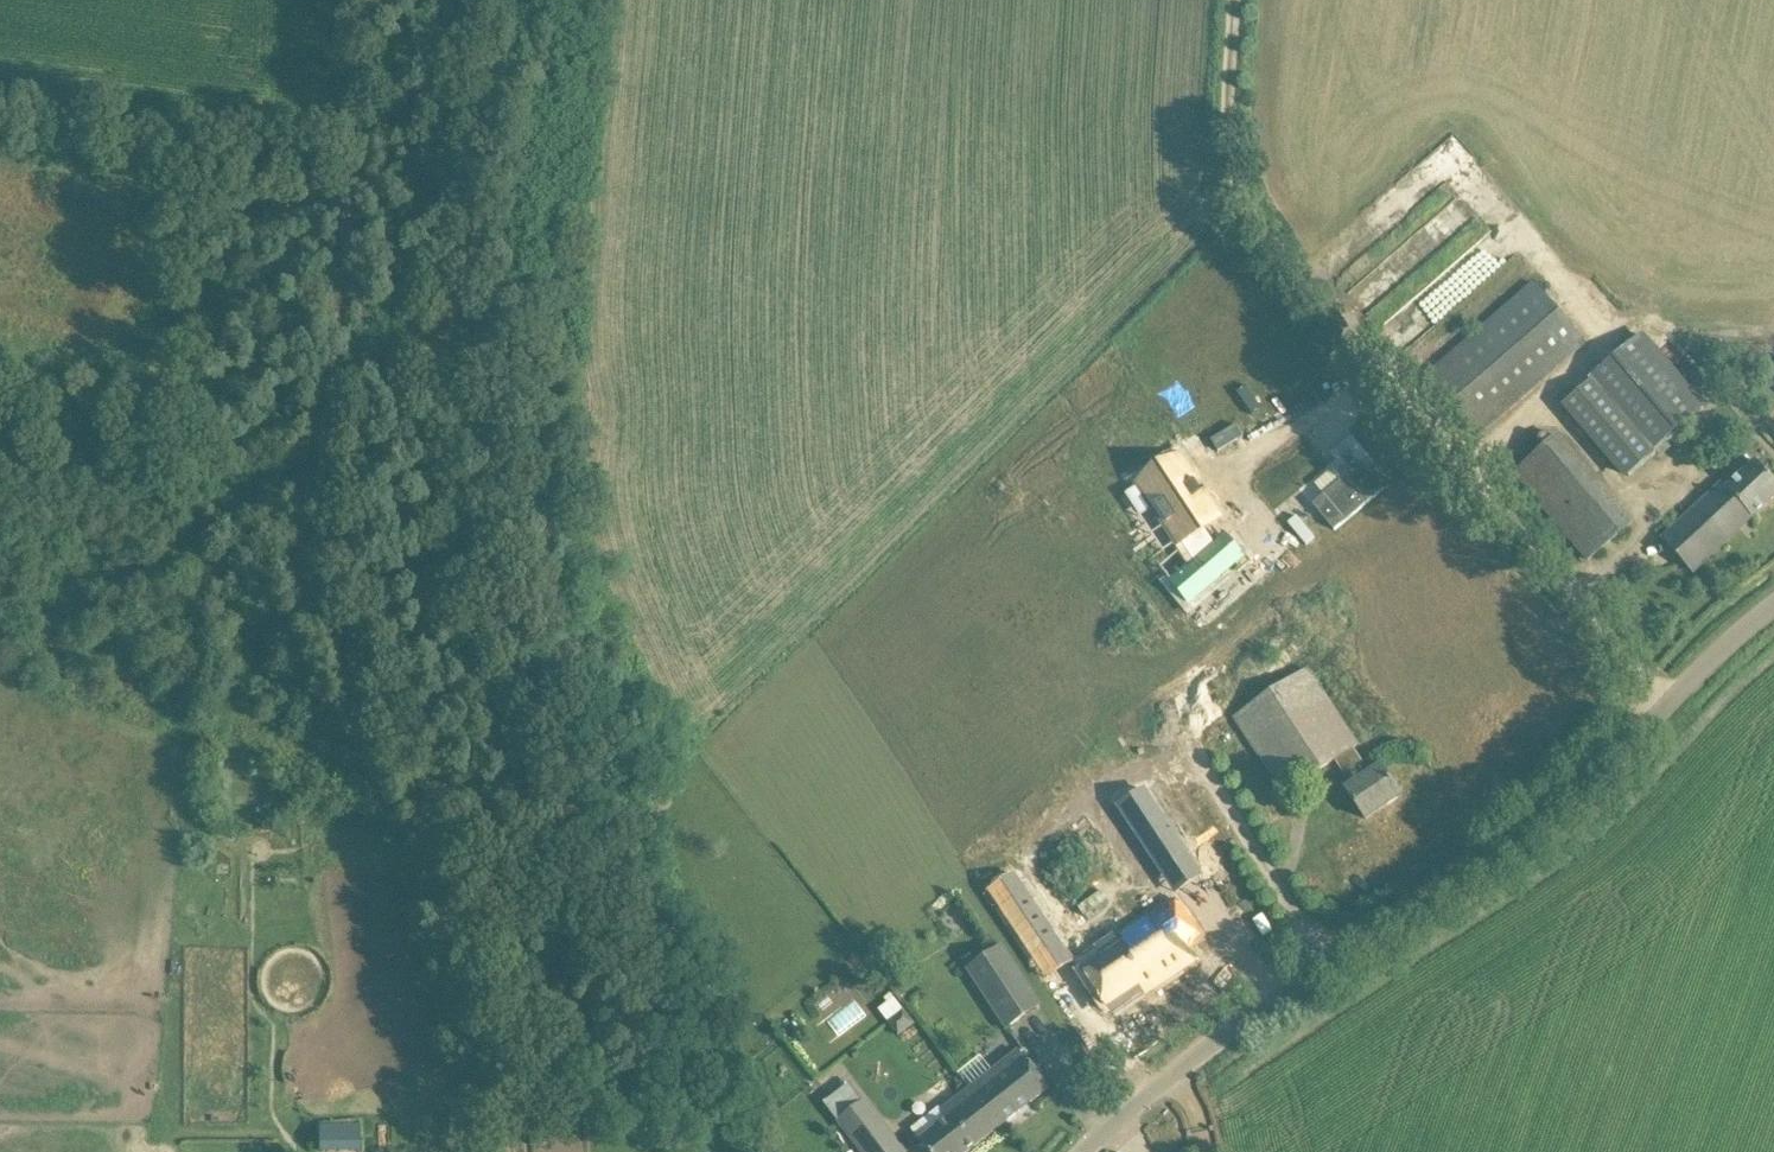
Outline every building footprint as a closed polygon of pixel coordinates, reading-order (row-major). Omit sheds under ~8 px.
[(1477,436),(1495,421),(1586,343),(1534,283),(1426,377),(1477,436)] [(1644,331),(1561,404),(1625,479),(1708,406),(1644,331)] [(1353,388),(1222,454),(1364,731),(1396,715),(1397,702),(1412,694),(1400,693),(1402,677),(1393,681),(1352,677),(1354,658),(1373,660),(1374,647),(1354,645),(1360,589),(1372,583),(1374,571),(1383,589),(1385,569),(1403,571),(1402,569),(1378,567),(1392,559),(1393,552),(1402,548),(1393,532),(1412,522),(1409,548),(1426,540),(1435,557),(1436,550),(1353,388)] [(1588,560),(1632,523),(1557,436),(1514,473),(1588,560)] [(1179,458),(1140,484),(1179,543),(1180,543),(1193,562),(1178,575),(1180,577),(1181,576),(1196,594),(1195,595),(1197,596),(1240,560),(1222,538),(1217,544),(1204,527),(1218,518),(1179,458)] [(1766,472),(1756,461),(1731,484),(1727,480),(1681,523),(1663,539),(1694,572),(1773,497),(1773,480),(1766,472)] [(1402,796),(1389,776),(1382,766),(1371,774),(1354,748),(1357,746),(1308,671),(1236,719),(1286,793),(1335,760),(1352,786),(1347,790),(1366,819),(1402,796)] [(1156,808),(1136,821),(1167,869),(1187,855),(1156,808)] [(1026,893),(1003,909),(1034,957),(1058,941),(1026,893)] [(1128,934),(1128,935),(1160,984),(1197,960),(1178,931),(1192,922),(1178,901),(1145,923),(1149,929),(1133,941),(1128,934)] [(1128,935),(1080,966),(1112,1013),(1144,992),(1146,994),(1160,984),(1128,935)] [(1001,946),(970,968),(1008,1027),(1041,1005),(1001,946)] [(859,998),(828,1012),(836,1030),(867,1016),(859,998)] [(1004,1124),(1049,1088),(1020,1050),(970,1090),(983,1107),(988,1103),(1004,1124)] [(1004,1124),(988,1103),(983,1107),(970,1090),(943,1111),(938,1105),(911,1127),(920,1140),(929,1151),(967,1151),(1004,1124)] [(862,1151),(910,1151),(911,1151),(867,1098),(837,1120),(862,1151)]
